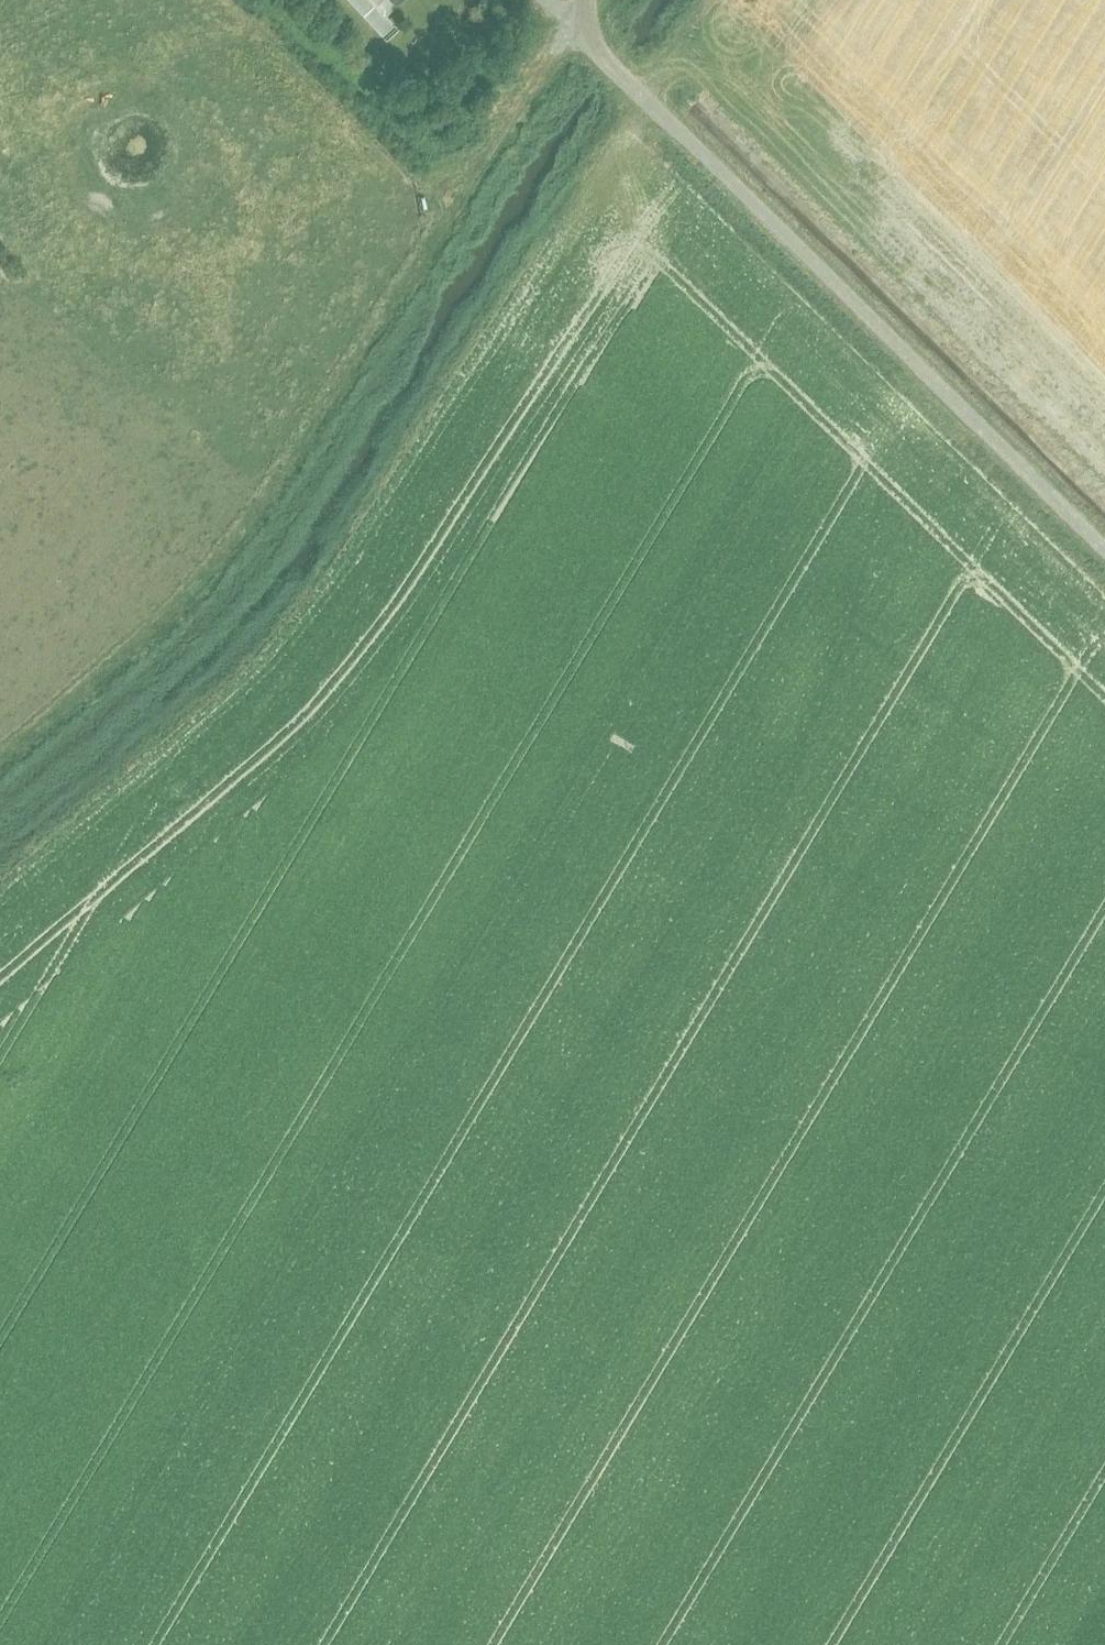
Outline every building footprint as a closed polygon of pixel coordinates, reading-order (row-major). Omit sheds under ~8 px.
[(396,8),(405,0),(388,0),(396,8)]
